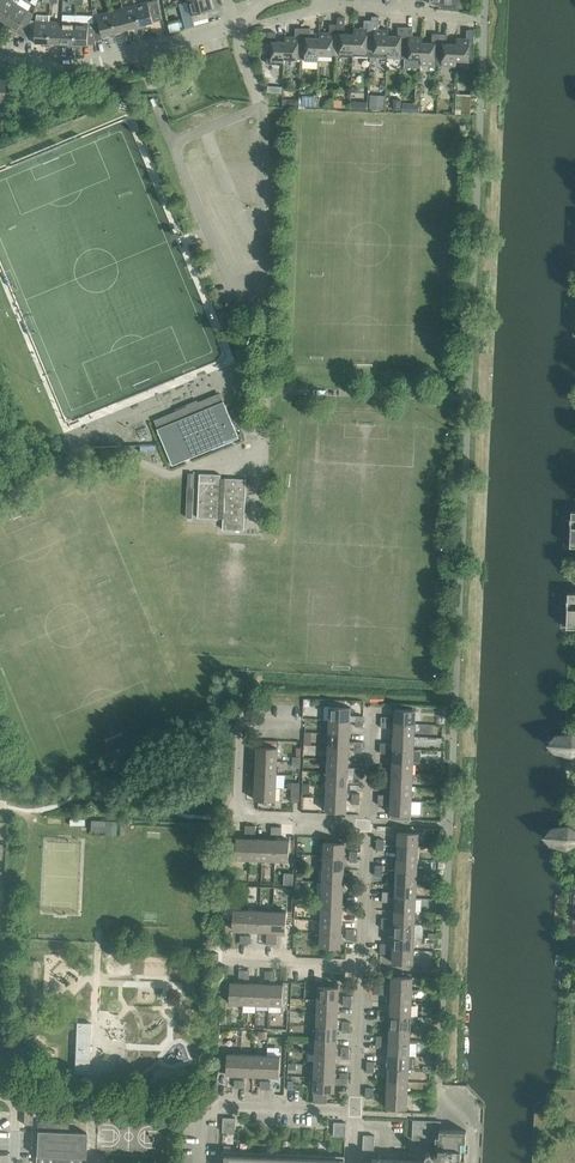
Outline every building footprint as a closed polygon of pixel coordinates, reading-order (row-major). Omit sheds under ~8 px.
[(6,22),(18,4),(20,0),(5,0),(0,7),(0,19),(6,22)] [(188,1),(193,22),(208,18),(206,11),(213,9),(211,0),(192,0),(188,1)] [(430,2),(444,2),(444,9),(458,11),(459,0),(430,0),(430,2)] [(148,1),(135,5),(141,29),(146,27),(146,24),(153,22),(148,1)] [(25,38),(30,21),(32,13),(18,4),(6,22),(12,26),(10,29),(25,38)] [(135,5),(122,8),(128,29),(135,27),(136,30),(141,29),(135,5)] [(122,8),(110,11),(116,35),(121,34),(121,31),(128,29),(122,8)] [(94,23),(95,41),(103,39),(102,36),(110,34),(111,37),(116,35),(110,11),(97,15),(98,22),(94,23)] [(42,46),(48,46),(49,21),(48,21),(49,15),(36,15),(36,21),(30,21),(25,38),(24,42),(43,43),(42,46)] [(370,52),(387,52),(388,35),(389,30),(378,30),(379,21),(379,17),(372,16),(371,20),(370,52)] [(370,57),(370,52),(371,20),(364,20),(364,29),(354,28),(353,34),(354,34),(353,51),(353,56),(370,57)] [(54,43),(61,43),(62,22),(49,21),(48,46),(53,46),(54,43)] [(68,47),(74,47),(75,22),(62,22),(61,43),(68,44),(68,47)] [(75,22),(74,47),(79,47),(79,44),(87,45),(87,44),(96,45),(95,41),(94,23),(75,22)] [(319,55),(336,56),(337,24),(330,24),(329,33),(319,32),(319,33),(319,38),(319,55)] [(336,56),(353,56),(353,51),(354,34),(353,34),(344,33),(344,24),(337,24),(336,56)] [(387,58),(404,58),(405,27),(398,27),(398,36),(388,35),(387,52),(387,58)] [(404,58),(421,59),(422,42),(423,37),(412,36),(413,27),(405,27),(404,58)] [(284,59),(301,59),(303,28),(295,28),(295,37),(285,36),(284,42),(285,42),(284,59)] [(319,60),(319,55),(319,38),(319,33),(310,33),(310,28),(303,28),(301,59),(319,60)] [(456,38),(456,44),(455,61),(456,61),(473,62),(474,30),(466,30),(466,39),(456,38)] [(284,64),(284,59),(285,42),(284,42),(275,41),(276,32),(268,32),(266,63),(284,64)] [(421,65),(438,65),(439,34),(432,34),(432,43),(422,42),(421,59),(421,65)] [(439,34),(438,65),(456,66),(456,61),(455,61),(456,44),(446,43),(447,34),(439,34)] [(19,95),(27,95),(28,80),(19,80),(19,95)] [(303,95),(302,106),(314,106),(315,96),(303,95)] [(370,99),(369,109),(385,110),(385,100),(370,99)] [(393,99),(393,110),(401,110),(401,99),(393,99)] [(456,99),(455,114),(470,114),(471,99),(456,99)] [(402,103),(402,112),(419,112),(419,103),(402,103)] [(158,432),(172,465),(239,438),(225,404),(158,432)] [(223,519),(223,522),(222,530),(244,531),(246,479),(220,478),(221,475),(199,474),(197,518),(223,519)] [(569,628),(574,628),(574,593),(568,593),(566,628),(569,628)] [(330,706),(329,720),(350,721),(350,707),(330,706)] [(394,709),(394,723),(414,724),(415,710),(394,709)] [(329,720),(329,733),(349,734),(350,721),(329,720)] [(394,723),(393,736),(414,736),(414,724),(394,723)] [(329,733),(328,746),(349,747),(349,734),(329,733)] [(564,752),(572,754),(574,752),(574,735),(573,733),(564,734),(554,736),(554,750),(564,752)] [(393,736),(393,749),(413,749),(414,736),(393,736)] [(328,746),(328,759),(348,760),(349,747),(328,746)] [(257,747),(256,760),(277,761),(277,748),(265,747),(257,747)] [(393,749),(392,761),(413,762),(413,749),(393,749)] [(328,759),(327,772),(348,773),(348,760),(328,759)] [(256,760),(256,773),(276,774),(277,761),(256,760)] [(392,761),(392,774),(412,775),(413,762),(392,761)] [(327,772),(327,785),(347,785),(348,773),(327,772)] [(256,773),(255,786),(276,787),(276,774),(256,773)] [(392,774),(391,787),(412,788),(412,775),(392,774)] [(327,785),(326,798),(347,798),(347,785),(327,785)] [(276,787),(255,786),(255,800),(275,801),(276,787)] [(391,787),(391,800),(411,801),(412,788),(391,787)] [(291,793),(291,802),(293,802),(298,802),(299,793),(291,793)] [(347,798),(326,798),(325,811),(346,812),(347,798)] [(411,801),(391,800),(390,814),(411,815),(411,801)] [(568,826),(551,828),(550,843),(568,846),(574,842),(574,830),(568,826)] [(398,832),(397,845),(418,846),(418,833),(398,832)] [(235,859),(249,859),(250,839),(236,838),(235,859)] [(249,859),(262,860),(263,839),(250,839),(249,859)] [(262,860),(275,860),(276,840),(263,839),(262,860)] [(276,840),(275,860),(289,861),(289,840),(276,840)] [(324,842),(324,855),(344,856),(345,843),(324,842)] [(397,845),(397,858),(417,859),(418,846),(397,845)] [(324,855),(323,868),(344,869),(344,856),(324,855)] [(397,858),(396,871),(417,872),(417,859),(397,858)] [(323,868),(323,881),(343,882),(344,869),(323,868)] [(396,871),(396,884),(416,885),(417,872),(396,871)] [(284,873),(284,885),(293,885),(293,880),(293,873),(284,873)] [(323,881),(322,894),(343,895),(343,882),(323,881)] [(396,884),(395,897),(415,898),(416,885),(396,884)] [(322,894),(321,907),(342,908),(343,895),(322,894)] [(395,897),(394,910),(415,911),(415,898),(395,897)] [(321,907),(321,920),(341,921),(342,908),(321,907)] [(232,930),(246,930),(247,910),(233,909),(232,930)] [(246,930),(259,931),(260,910),(247,910),(246,930)] [(267,931),(272,931),(273,911),(260,910),(259,931),(267,931)] [(394,910),(394,923),(414,924),(415,911),(394,910)] [(273,911),(272,931),(286,932),(286,912),(273,911)] [(321,920),(320,933),(341,934),(341,921),(321,920)] [(394,923),(393,936),(414,937),(414,924),(394,923)] [(341,934),(320,933),(320,947),(340,947),(341,934)] [(393,936),(393,949),(413,950),(414,937),(393,936)] [(413,950),(393,949),(392,963),(413,964),(413,950)] [(392,976),(391,990),(412,991),(412,977),(392,976)] [(229,1003),(243,1003),(244,983),(230,982),(229,1003)] [(243,1003),(256,1004),(257,983),(249,983),(244,983),(243,1003)] [(256,1004),(269,1004),(269,984),(257,983),(256,1004)] [(269,984),(269,1004),(282,1005),(283,984),(269,984)] [(318,986),(318,1000),(338,1000),(339,987),(318,986)] [(391,990),(391,1003),(411,1003),(412,991),(391,990)] [(318,1000),(317,1012),(337,1013),(338,1000),(318,1000)] [(391,1003),(390,1015),(411,1016),(411,1003),(391,1003)] [(422,1005),(422,1014),(432,1015),(432,1005),(422,1005)] [(317,1012),(316,1025),(337,1026),(337,1013),(317,1012)] [(390,1015),(389,1028),(410,1029),(411,1016),(390,1015)] [(76,1023),(74,1073),(89,1074),(91,1023),(76,1023)] [(316,1025),(316,1038),(336,1039),(337,1026),(316,1025)] [(389,1028),(389,1042),(409,1042),(410,1029),(389,1028)] [(316,1038),(315,1051),(336,1052),(336,1039),(316,1038)] [(389,1042),(388,1055),(409,1056),(409,1042),(389,1042)] [(315,1051),(315,1064),(335,1065),(336,1052),(315,1051)] [(226,1074),(240,1075),(241,1054),(227,1054),(226,1072),(226,1074)] [(240,1075),(253,1075),(253,1055),(241,1054),(240,1075)] [(253,1075),(266,1076),(266,1055),(253,1055),(253,1075)] [(266,1055),(266,1076),(279,1076),(280,1056),(266,1055)] [(388,1055),(388,1068),(408,1069),(414,1069),(415,1056),(409,1056),(388,1055)] [(315,1064),(314,1077),(340,1078),(340,1073),(335,1073),(335,1065),(315,1064)] [(388,1068),(387,1081),(408,1082),(408,1069),(388,1068)] [(340,1078),(314,1077),(313,1102),(327,1103),(327,1091),(334,1092),(334,1084),(340,1084),(340,1083),(340,1078)] [(387,1081),(387,1094),(407,1094),(408,1082),(387,1081)] [(407,1094),(387,1094),(386,1107),(407,1108),(407,1094)] [(222,1131),(235,1132),(235,1118),(223,1117),(222,1131)] [(439,1130),(441,1130),(441,1121),(413,1120),(412,1140),(436,1141),(436,1137),(439,1137),(439,1130)] [(68,1122),(37,1121),(35,1162),(85,1162),(86,1132),(68,1131),(68,1122)] [(333,1136),(345,1137),(346,1122),(334,1122),(333,1136)] [(466,1131),(441,1130),(439,1130),(439,1137),(436,1137),(436,1141),(439,1141),(438,1154),(435,1154),(433,1155),(430,1151),(428,1151),(426,1153),(426,1155),(429,1159),(427,1161),(427,1162),(465,1162),(466,1131)] [(373,1162),(374,1158),(374,1135),(363,1135),(362,1162),(366,1162),(366,1161),(373,1162)] [(283,1157),(277,1157),(277,1153),(266,1153),(266,1156),(254,1156),(254,1152),(243,1152),(243,1155),(231,1155),(231,1151),(222,1151),(221,1162),(283,1162),(283,1157)] [(283,1162),(344,1162),(344,1156),(335,1156),(335,1159),(322,1159),(323,1155),(312,1155),(312,1158),(306,1158),(299,1158),(300,1154),(289,1154),(289,1157),(283,1157),(283,1162)]
